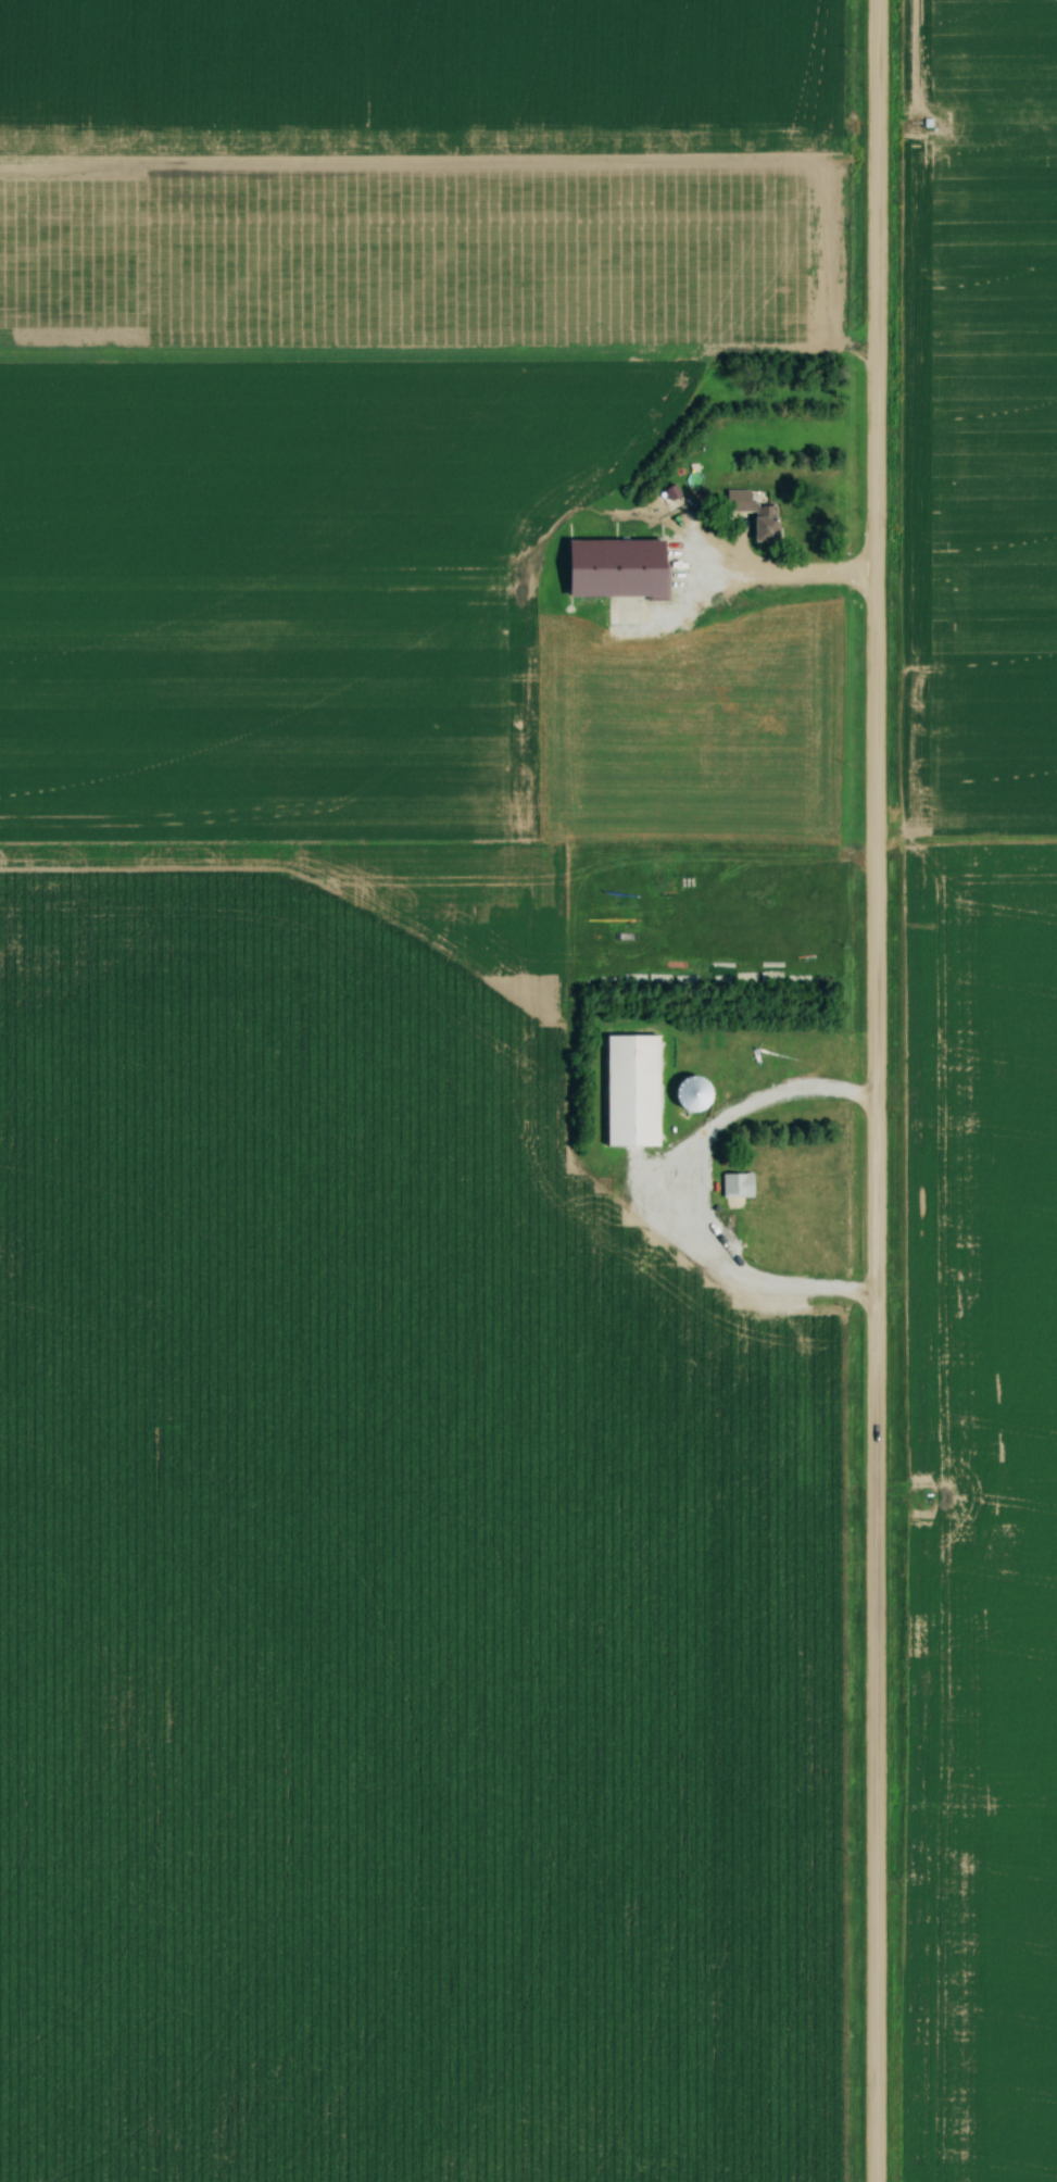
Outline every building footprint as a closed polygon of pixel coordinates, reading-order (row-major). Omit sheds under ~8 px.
[(776,541),(776,504),(749,504),(749,490),(724,490),(724,512),(754,512),(753,541),(776,541)] [(658,1146),(658,1035),(605,1035),(605,1146),(658,1146)] [(681,1078),(681,1110),(705,1110),(705,1078),(681,1078)] [(752,1196),(752,1173),(722,1173),(722,1196),(752,1196)]
